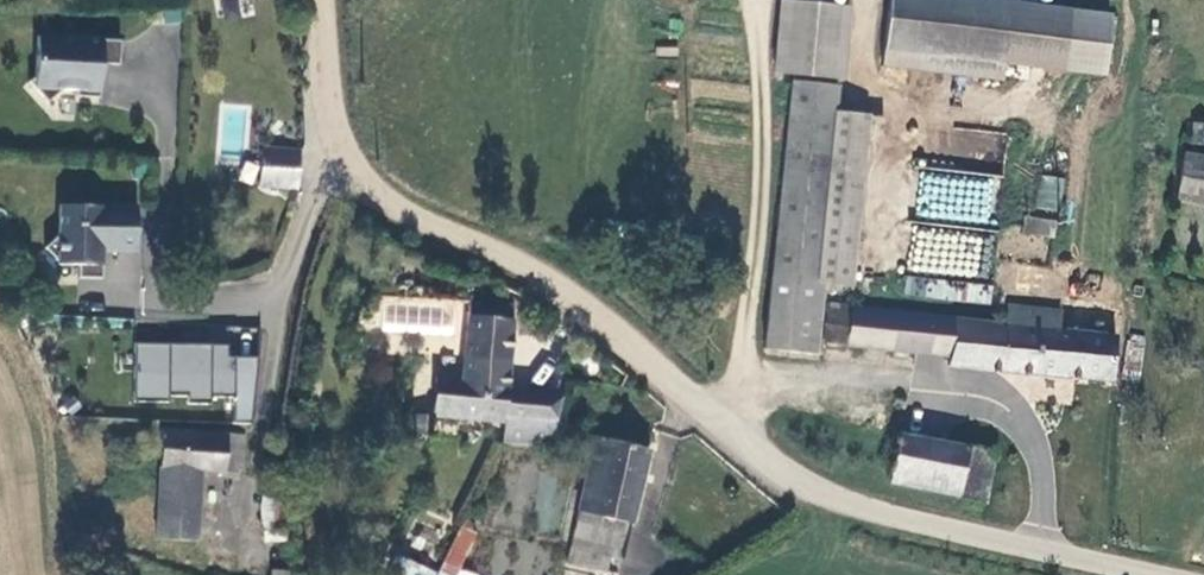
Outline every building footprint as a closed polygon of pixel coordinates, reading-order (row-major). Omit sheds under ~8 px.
[(1100,75),(1107,16),(973,0),(886,0),(878,66),(997,80),(999,62),(1100,75)] [(846,8),(778,1),(772,73),(839,79),(846,8)] [(95,66),(101,66),(119,67),(121,43),(38,38),(35,78),(29,84),(47,105),(62,92),(76,92),(76,98),(99,100),(101,74),(95,73),(95,66)] [(790,83),(762,347),(810,353),(820,281),(840,283),(858,117),(833,114),(835,87),(790,83)] [(301,150),(263,147),(260,186),(298,188),(301,150)] [(1182,152),(1180,166),(1173,200),(1203,206),(1203,156),(1182,152)] [(1033,206),(1055,212),(1064,179),(1042,173),(1033,206)] [(138,208),(60,206),(58,235),(45,249),(57,262),(57,265),(78,266),(77,279),(101,280),(102,252),(102,246),(113,247),(112,252),(136,253),(138,208)] [(1049,215),(1017,210),(1015,226),(1046,231),(1049,215)] [(382,295),(380,332),(462,334),(463,298),(382,295)] [(947,363),(1111,381),(1117,336),(1057,327),(1060,309),(1047,306),(1010,303),(1008,324),(852,304),(846,304),(827,300),(821,338),(914,349),(913,363),(932,365),(937,362),(947,363)] [(512,305),(469,302),(463,379),(461,397),(505,402),(506,392),(512,305)] [(227,345),(134,344),(133,403),(167,403),(167,395),(187,396),(187,404),(209,404),(209,396),(233,397),(233,423),(250,423),(257,357),(226,357),(227,345)] [(461,397),(463,379),(437,377),(433,417),(455,418),(457,397),(461,397)] [(516,404),(520,394),(506,392),(505,402),(516,404)] [(532,395),(520,394),(516,404),(505,402),(503,422),(556,426),(562,395),(532,393),(532,395)] [(505,402),(461,397),(457,397),(455,418),(503,422),(505,402)] [(163,428),(157,539),(190,541),(194,468),(245,471),(247,432),(163,428)] [(955,490),(963,448),(898,436),(890,479),(955,490)] [(591,517),(607,441),(589,437),(584,460),(591,461),(568,560),(613,569),(616,556),(619,556),(627,525),(591,517)] [(631,526),(648,449),(607,441),(591,517),(627,525),(631,526)] [(992,454),(963,448),(955,490),(985,496),(992,454)] [(466,522),(440,574),(468,574),(460,574),(478,538),(473,536),(476,528),(466,522)] [(395,555),(388,567),(404,574),(416,574),(420,568),(395,555)]
